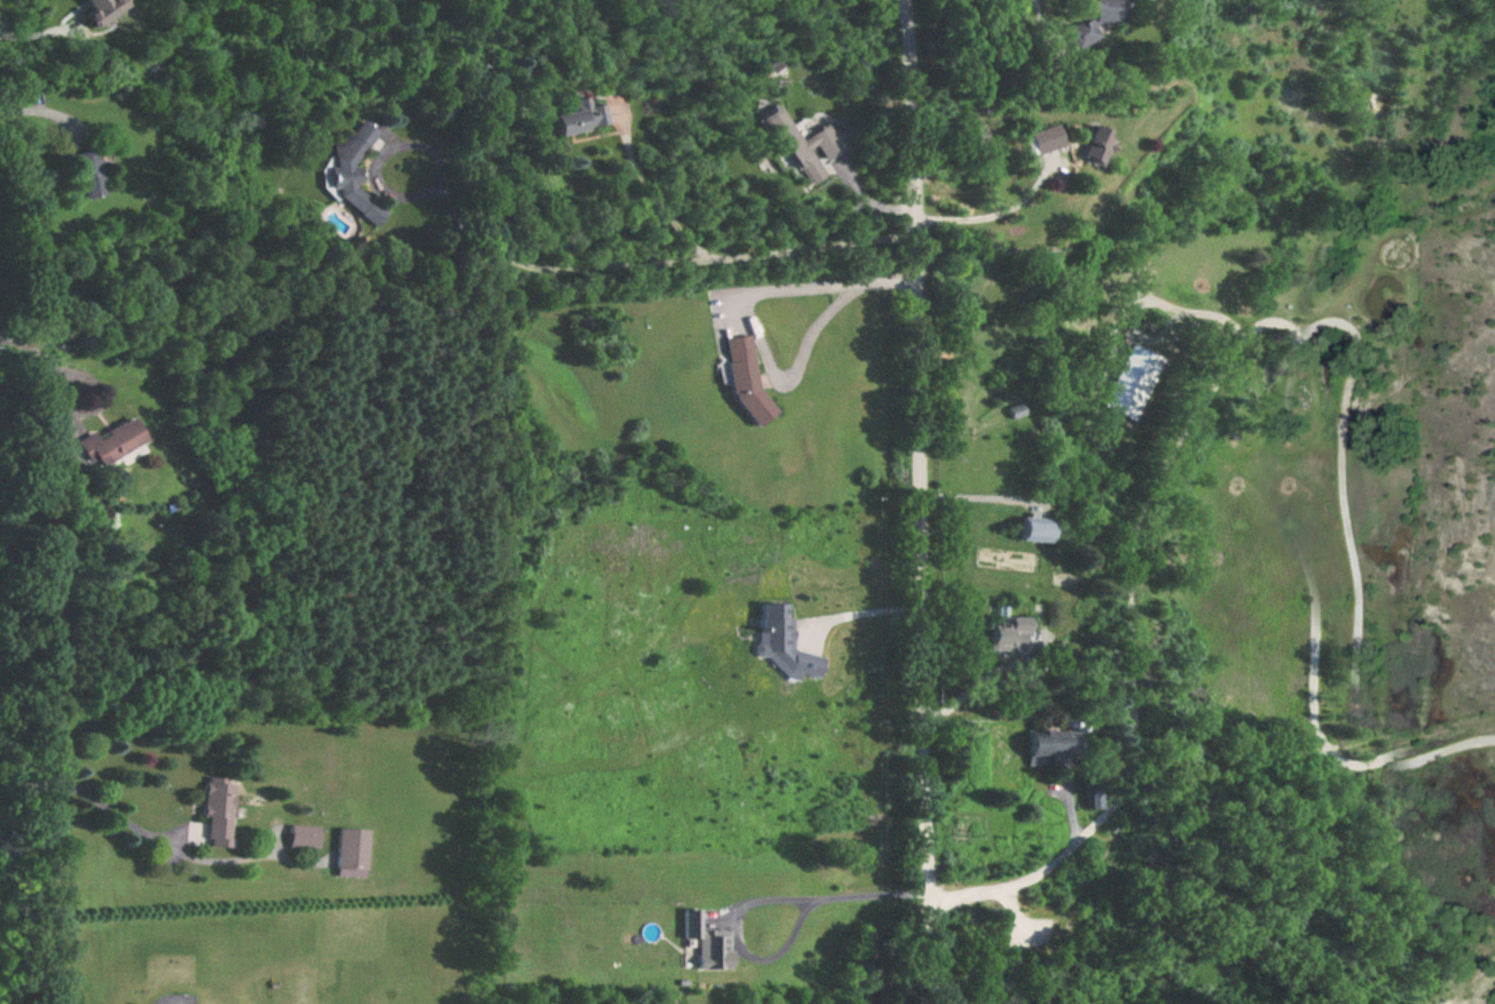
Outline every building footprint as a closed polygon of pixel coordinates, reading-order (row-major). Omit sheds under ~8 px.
[(1078,16),(1079,0),(1118,0),(1118,17),(1098,17),(1092,22),(1097,33),(1075,46),(1063,25),(1078,16)] [(597,101),(568,105),(569,111),(552,114),(555,134),(600,127),(597,101)] [(825,123),(798,140),(774,102),(754,114),(800,189),(823,175),(808,152),(815,147),(824,161),(842,150),(825,123)] [(351,166),(379,134),(362,118),(329,155),(339,164),(322,182),(373,227),(386,212),(356,186),(364,177),(351,166)] [(1111,135),(1097,162),(1075,150),(1092,118),(1105,126),(1103,130),(1111,135)] [(1054,121),(1060,142),(1028,151),(1022,130),(1054,121)] [(727,337),(737,424),(763,421),(753,334),(727,337)] [(1191,355),(1160,417),(1128,401),(1159,340),(1191,355)] [(1010,405),(1014,416),(1028,411),(1024,400),(1010,405)] [(75,442),(83,461),(93,456),(98,466),(144,444),(131,416),(75,442)] [(1050,515),(1048,540),(1019,537),(1021,514),(1050,515)] [(786,603),(779,602),(758,604),(759,618),(756,638),(756,640),(754,648),(755,656),(775,660),(776,675),(798,679),(800,673),(818,677),(821,662),(820,655),(790,650),(786,603)] [(1006,603),(1005,615),(1027,616),(1026,631),(1021,630),(1020,645),(988,643),(989,625),(994,625),(994,621),(996,621),(997,603),(1006,603)] [(1027,761),(1059,761),(1059,753),(1075,753),(1075,727),(1028,727),(1027,761)] [(229,846),(232,783),(204,782),(202,845),(229,846)] [(1085,784),(1085,806),(1102,806),(1102,784),(1085,784)] [(287,825),(287,848),(317,848),(317,825),(287,825)] [(365,869),(366,829),(336,828),(336,869),(365,869)] [(682,968),(730,968),(731,929),(700,929),(700,908),(682,908),(682,968)]
